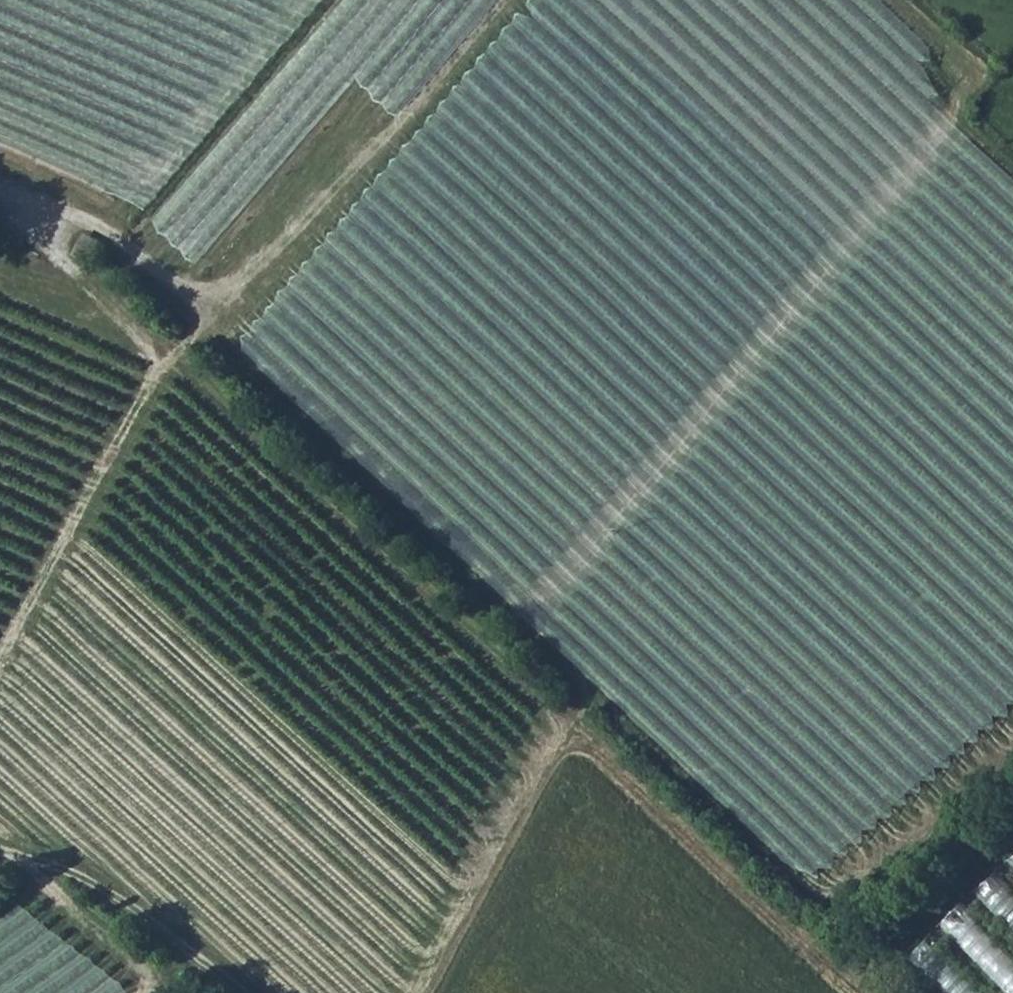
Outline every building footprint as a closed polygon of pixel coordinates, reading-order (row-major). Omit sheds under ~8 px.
[(1000,869),(978,889),(1012,926),(1012,883),(1000,869)] [(1012,992),(1012,951),(966,901),(944,922),(1012,992)] [(912,955),(949,992),(988,992),(932,936),(912,955)]
